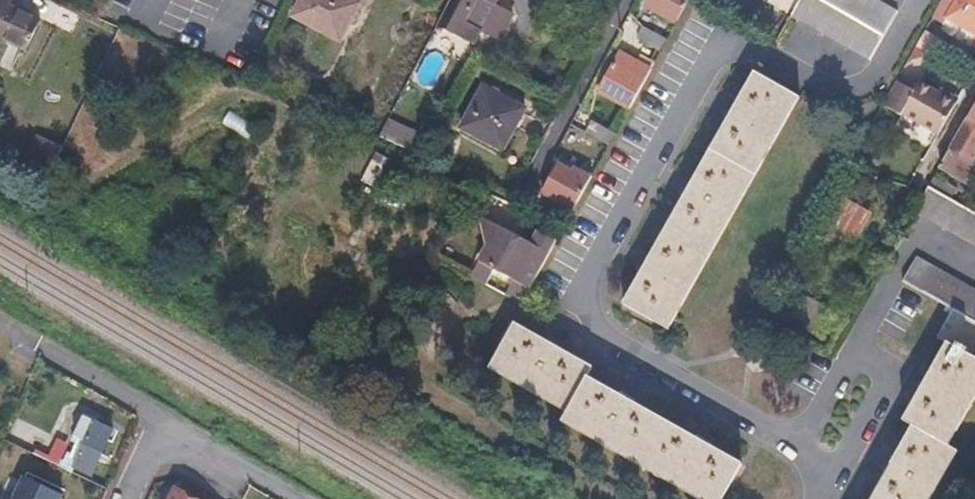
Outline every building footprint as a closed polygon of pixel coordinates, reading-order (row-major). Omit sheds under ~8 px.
[(24,50),(38,22),(8,7),(12,0),(0,0),(0,39),(24,50)] [(353,0),(303,0),(295,17),(340,40),(359,3),(353,0)] [(437,26),(474,45),(481,31),(499,40),(513,14),(495,4),(497,0),(451,0),(437,26)] [(648,5),(677,22),(689,0),(651,0),(648,5)] [(880,0),(800,0),(793,13),(871,57),(898,10),(880,0)] [(933,18),(944,24),(940,30),(971,47),(974,41),(974,0),(956,0),(955,2),(952,0),(943,0),(933,18)] [(644,27),(637,38),(660,49),(666,38),(644,27)] [(946,41),(926,30),(917,45),(938,56),(946,41)] [(652,69),(628,57),(623,67),(616,63),(601,90),(628,104),(632,106),(652,69)] [(731,111),(688,189),(644,268),(625,301),(669,326),(798,94),(754,70),(731,111)] [(898,79),(886,99),(905,108),(905,107),(943,127),(960,96),(940,85),(938,89),(921,80),(919,84),(900,74),(898,79)] [(525,110),(483,89),(460,131),(503,153),(525,110)] [(967,117),(939,165),(970,183),(974,173),(974,161),(971,159),(974,152),(974,122),(971,119),(967,117)] [(408,147),(415,131),(389,119),(381,135),(408,147)] [(615,131),(593,120),(586,133),(609,145),(616,131),(615,131)] [(560,167),(546,193),(557,199),(577,210),(595,176),(565,160),(562,167),(560,167)] [(914,210),(974,245),(974,212),(928,185),(914,210)] [(577,210),(557,199),(553,205),(545,220),(567,230),(577,210)] [(537,246),(480,216),(490,247),(474,278),(526,305),(558,247),(547,241),(545,245),(539,242),(537,246)] [(974,322),(974,288),(918,256),(904,281),(924,294),(955,310),(974,322)] [(820,337),(834,311),(805,295),(791,322),(820,337)] [(955,310),(939,339),(952,346),(930,385),(909,425),(917,430),(896,467),(878,498),(934,498),(961,448),(951,443),(974,399),(974,322),(955,310)] [(563,423),(701,498),(730,498),(748,466),(708,443),(629,400),(589,376),(594,367),(554,344),(516,323),(492,369),(569,412),(563,423)] [(86,443),(96,422),(84,416),(74,437),(86,443)] [(86,443),(73,471),(91,479),(113,430),(96,422),(86,443)] [(25,477),(14,498),(63,498),(64,496),(25,477)] [(175,488),(169,498),(195,498),(175,488)]
